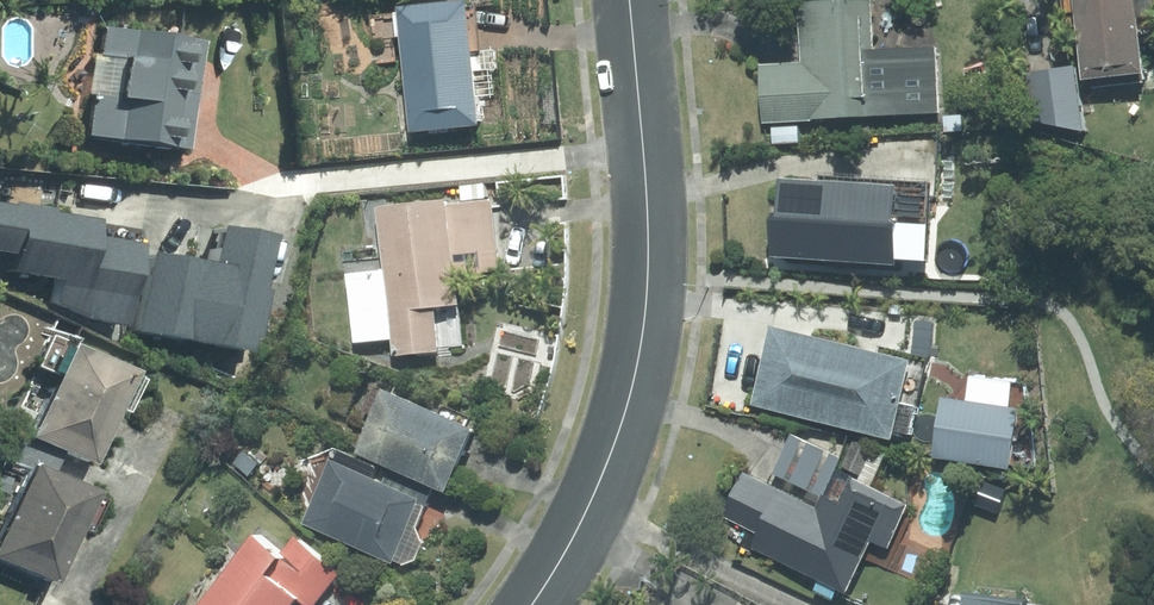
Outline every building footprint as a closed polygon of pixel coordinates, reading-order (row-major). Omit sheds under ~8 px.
[(474,0),(470,0),(403,7),(415,132),(486,125),(474,0)] [(943,113),(940,47),(876,50),(874,0),(858,0),(801,3),(804,63),(762,65),(765,124),(814,122),(814,120),(943,113)] [(1088,79),(1151,73),(1143,0),(1080,0),(1088,79)] [(176,151),(193,42),(97,28),(80,136),(176,151)] [(1074,69),(1016,68),(1014,126),(1072,128),(1083,128),(1084,95),(1073,95),(1074,69)] [(904,185),(785,178),(782,213),(778,213),(775,258),(904,266),(906,221),(902,221),(904,185)] [(452,201),(381,208),(395,357),(441,352),(437,308),(463,306),(460,276),(502,272),(495,201),(453,205),(452,201)] [(773,327),(754,406),(806,419),(899,441),(918,362),(773,327)] [(86,466),(126,373),(62,346),(22,439),(86,466)] [(390,389),(361,453),(451,494),(480,430),(390,389)] [(1022,409),(944,397),(935,458),(1013,470),(1022,409)] [(753,549),(850,595),(875,543),(891,550),(912,505),(838,470),(843,458),(794,435),(771,483),(746,471),(723,517),(760,535),(753,549)] [(334,459),(304,525),(395,565),(397,561),(406,565),(418,562),(426,544),(419,528),(429,507),(422,504),(424,500),(334,459)] [(23,466),(0,519),(0,565),(46,586),(87,494),(23,466)] [(259,535),(201,604),(299,604),(303,600),(309,604),(318,604),(343,574),(298,537),(283,555),(259,535)] [(973,595),(971,604),(1033,604),(1034,603),(973,595)]
